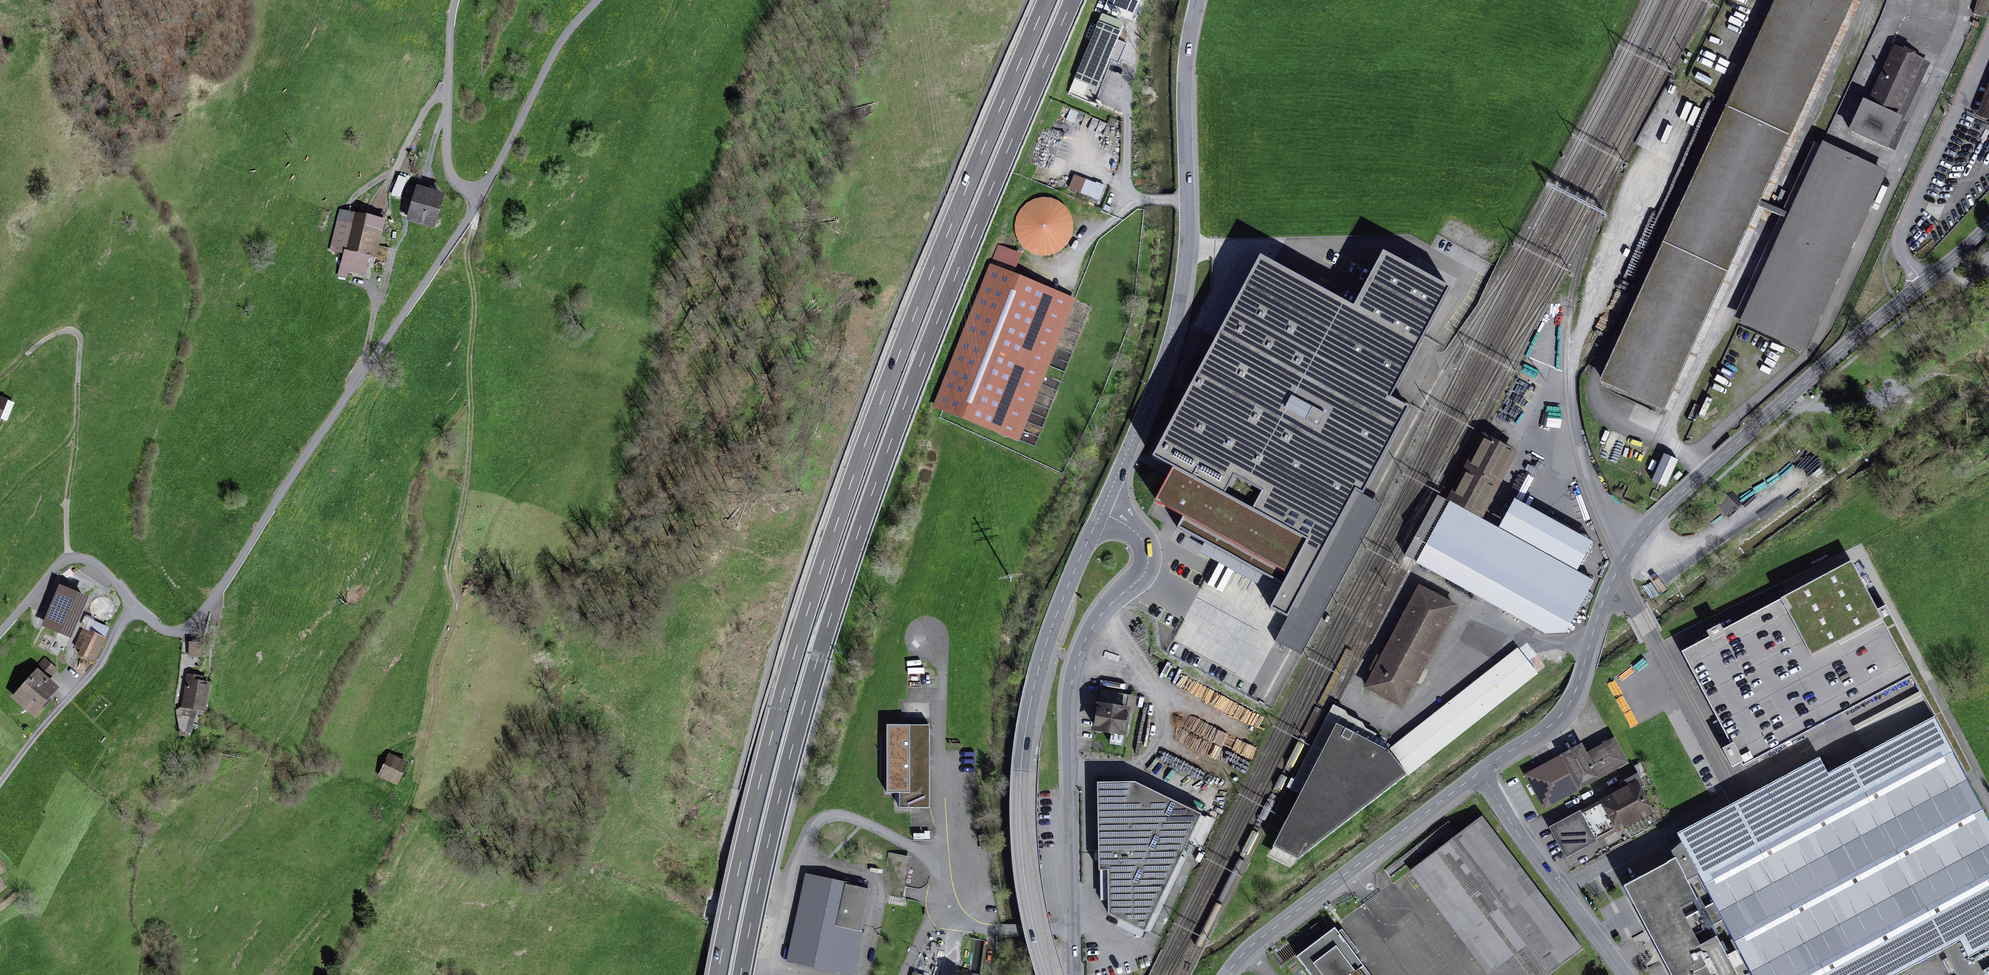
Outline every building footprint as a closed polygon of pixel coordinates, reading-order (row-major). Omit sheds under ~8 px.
[(1074,80),(1096,88),(1124,22),(1116,19),(1124,0),(1108,0),(1074,80)] [(1599,383),(1662,411),(1854,0),(1775,0),(1599,383)] [(1973,14),(1987,18),(1988,12),(1988,0),(1977,0),(1973,14)] [(1864,99),(1848,132),(1888,150),(1903,117),(1899,115),(1925,60),(1894,44),(1869,101),(1864,99)] [(1824,141),(1740,324),(1803,353),(1888,170),(1824,141)] [(1085,179),(1074,175),(1069,188),(1080,192),(1085,179)] [(410,179),(401,176),(396,190),(405,193),(410,179)] [(1105,186),(1085,179),(1080,192),(1080,193),(1099,200),(1105,186)] [(416,186),(406,221),(435,229),(445,194),(416,186)] [(1029,251),(1036,255),(1044,257),(1053,256),(1061,253),(1067,247),(1072,241),(1075,233),(1075,224),(1073,216),(1069,209),(1063,203),(1055,199),(1047,197),(1039,198),(1031,201),(1024,207),(1019,214),(1016,222),(1016,230),(1018,238),(1022,245),(1029,251)] [(358,253),(367,215),(340,209),(329,251),(343,254),(345,250),(358,253)] [(376,258),(386,220),(367,215),(358,253),(370,256),(376,258)] [(1018,442),(1076,299),(1014,273),(1022,254),(998,245),(933,407),(1018,442)] [(365,276),(370,256),(358,253),(345,250),(343,254),(337,276),(346,278),(348,272),(365,276)] [(1287,618),(1288,618),(1356,492),(1363,496),(1363,495),(1409,410),(1407,409),(1409,405),(1393,396),(1450,290),(1383,254),(1354,309),(1260,259),(1206,358),(1192,384),(1152,458),(1172,469),(1158,496),(1186,512),(1177,529),(1283,586),(1270,609),(1287,618)] [(1192,384),(1206,358),(1195,352),(1181,378),(1192,384)] [(0,397),(0,420),(8,399),(0,397)] [(1448,499),(1483,519),(1518,452),(1482,434),(1448,499)] [(1659,484),(1666,487),(1678,461),(1671,457),(1664,454),(1651,481),(1659,484)] [(1288,618),(1287,618),(1275,641),(1291,650),(1301,655),(1382,505),(1371,499),(1363,495),(1363,496),(1356,492),(1288,618)] [(1716,504),(1726,515),(1737,505),(1726,494),(1716,504)] [(1565,633),(1594,582),(1555,561),(1530,547),(1447,501),(1442,498),(1438,496),(1404,558),(1410,561),(1545,634),(1565,633)] [(221,529),(214,542),(225,548),(232,535),(221,529)] [(1538,532),(1530,547),(1555,561),(1562,546),(1538,532)] [(218,562),(224,549),(219,546),(213,560),(218,562)] [(1911,680),(1850,566),(1680,656),(1741,770),(1911,680)] [(90,598),(59,585),(42,627),(72,640),(90,598)] [(1364,688),(1402,708),(1457,605),(1419,585),(1364,688)] [(106,617),(94,609),(91,614),(103,622),(106,617)] [(83,628),(74,647),(80,650),(77,656),(94,664),(106,638),(105,637),(109,628),(94,620),(89,630),(83,628)] [(1489,653),(1501,631),(1490,624),(1477,646),(1489,653)] [(1706,631),(1709,638),(1723,633),(1720,626),(1706,631)] [(1387,751),(1407,776),(1408,777),(1547,667),(1527,641),(1387,751)] [(190,654),(205,654),(205,643),(190,643),(190,654)] [(58,670),(44,658),(32,671),(34,672),(11,698),(35,719),(52,700),(50,698),(59,688),(50,680),(58,670)] [(203,677),(187,674),(181,708),(205,713),(211,683),(203,681),(203,677)] [(1136,697),(1102,691),(1096,728),(1123,733),(1126,711),(1133,712),(1136,697)] [(1337,725),(1372,743),(1376,734),(1365,728),(1362,722),(1347,715),(1348,712),(1334,706),(1291,790),(1301,795),(1337,725)] [(1988,948),(1988,821),(1934,717),(1828,775),(1819,759),(1744,800),(1677,836),(1682,844),(1740,953),(1751,974),(1898,974),(1961,942),(1969,958),(1988,948)] [(899,808),(929,807),(929,725),(886,725),(887,793),(899,793),(899,808)] [(1298,859),(1407,776),(1387,751),(1380,747),(1372,743),(1337,725),(1301,795),(1273,847),(1298,859)] [(1630,763),(1615,737),(1587,753),(1601,779),(1630,763)] [(1587,753),(1581,744),(1524,775),(1544,810),(1601,779),(1587,753)] [(389,753),(378,777),(397,786),(409,763),(389,753)] [(1640,763),(1634,766),(1639,774),(1639,775),(1645,773),(1640,763)] [(1639,775),(1639,774),(1620,783),(1623,788),(1600,801),(1617,833),(1655,813),(1642,788),(1645,786),(1639,775)] [(1201,814),(1135,782),(1097,783),(1098,870),(1107,870),(1108,914),(1145,931),(1201,814)] [(1600,801),(1549,827),(1567,857),(1617,833),(1600,801)] [(1482,820),(1415,871),(1494,974),(1544,974),(1580,948),(1482,820)] [(987,848),(985,834),(978,835),(980,849),(987,848)] [(1728,959),(1740,953),(1682,844),(1672,852),(1675,859),(1624,887),(1670,974),(1737,974),(1728,959)] [(801,963),(819,876),(804,873),(786,959),(801,963)] [(850,973),(869,887),(819,876),(801,963),(850,973)] [(1335,928),(1297,957),(1310,974),(1363,974),(1359,970),(1364,966),(1355,954),(1359,952),(1342,930),(1339,932),(1335,928)] [(1359,970),(1363,974),(1371,974),(1364,966),(1359,970)]
